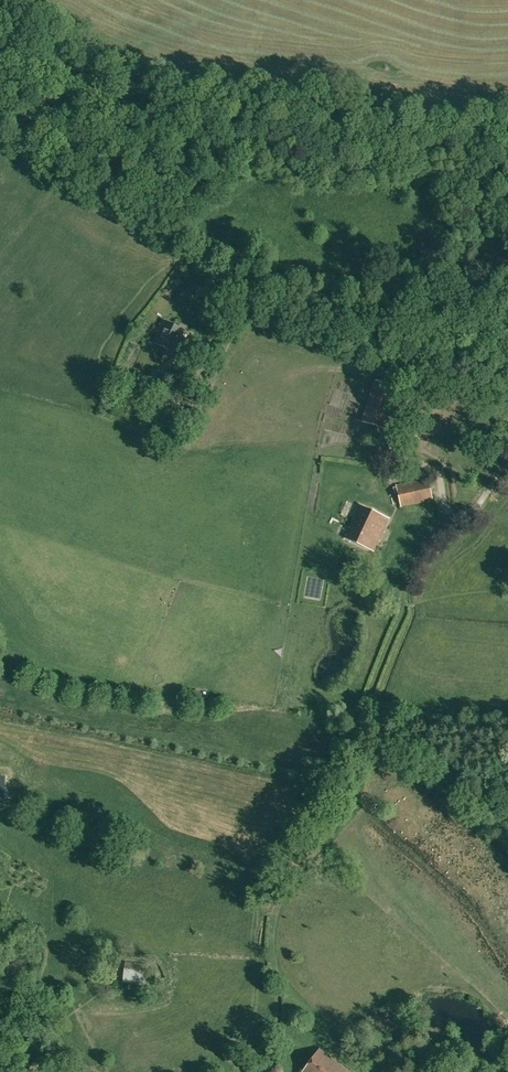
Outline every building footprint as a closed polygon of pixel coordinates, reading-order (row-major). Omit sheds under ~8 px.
[(153,342),(174,353),(185,330),(164,320),(153,342)] [(143,391),(161,398),(167,383),(162,381),(165,375),(153,370),(143,391)] [(380,421),(389,392),(376,388),(367,417),(380,421)] [(418,437),(422,423),(407,419),(403,433),(418,437)] [(433,499),(428,479),(397,486),(402,506),(433,499)] [(388,518),(360,505),(345,538),(373,551),(388,518)] [(125,968),(123,981),(146,984),(147,971),(125,968)] [(303,1071),(350,1071),(320,1049),(303,1071)]
